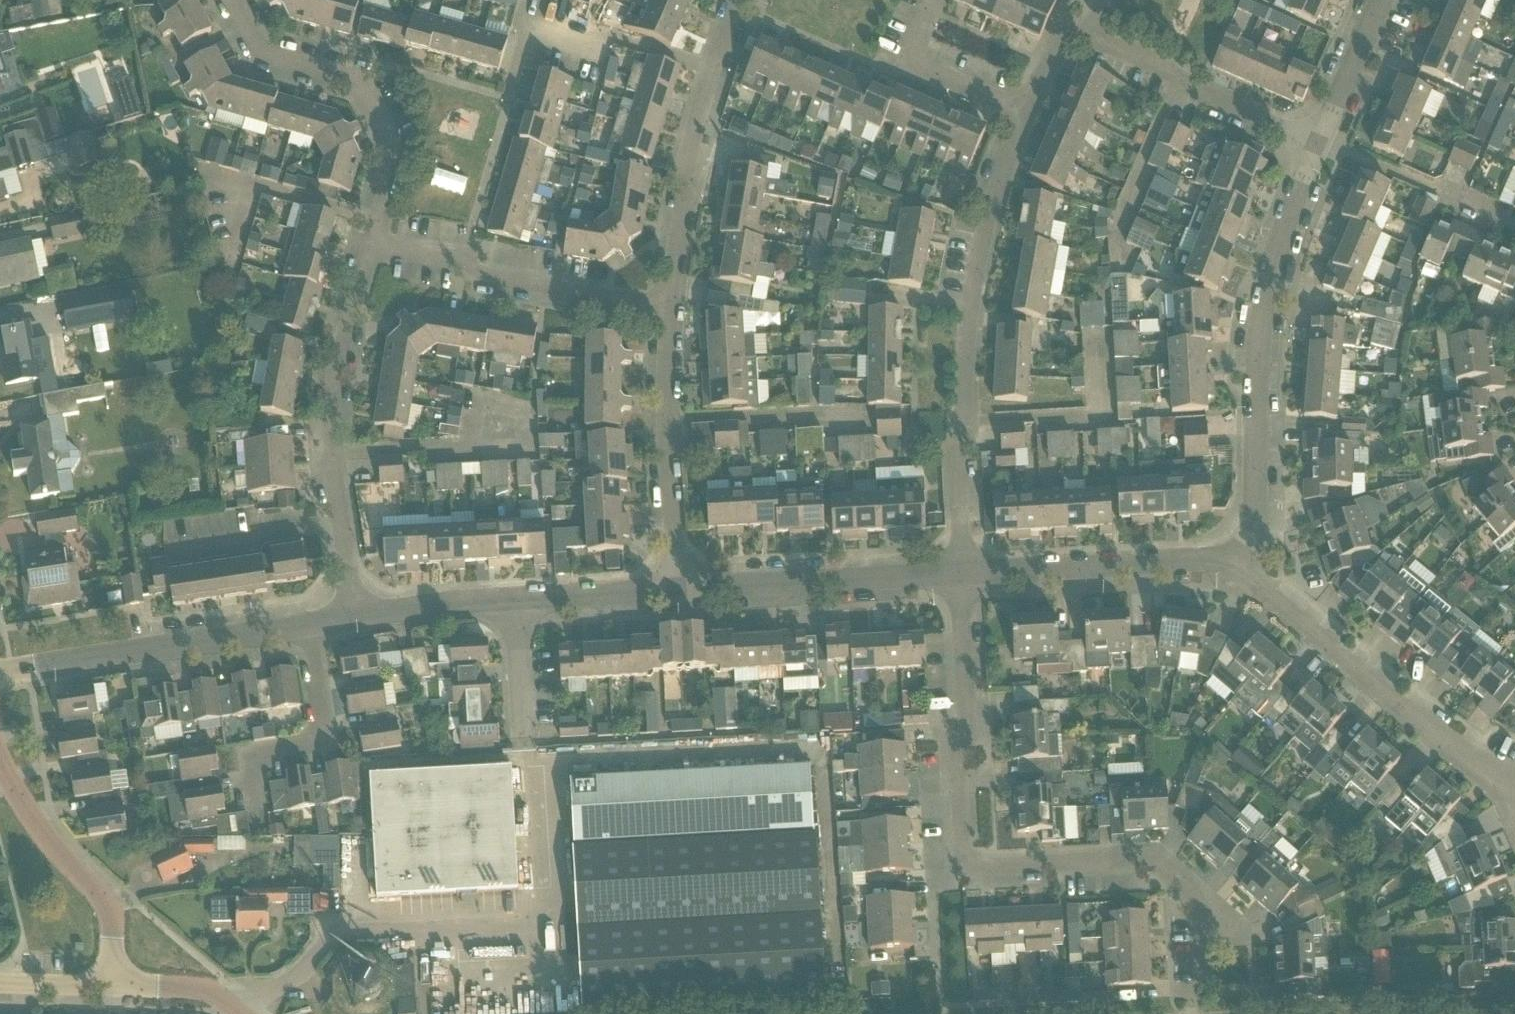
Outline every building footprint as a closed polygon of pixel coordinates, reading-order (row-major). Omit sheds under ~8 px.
[(35,21),(63,15),(60,0),(48,0),(31,3),(35,21)] [(162,35),(200,13),(202,12),(201,11),(200,12),(194,2),(187,0),(162,0),(159,8),(166,20),(164,25),(158,29),(159,31),(162,35)] [(270,8),(276,5),(282,6),(289,18),(350,36),(359,5),(346,1),(346,0),(266,0),(270,8)] [(680,25),(690,3),(682,0),(654,0),(653,2),(649,0),(622,0),(648,12),(649,11),(680,25)] [(950,1),(973,11),(977,0),(951,0),(950,1)] [(973,11),(995,21),(1004,0),(977,0),(973,11)] [(1017,30),(1030,0),(1004,0),(995,21),(1017,30)] [(1039,40),(1057,0),(1045,0),(1043,4),(1034,0),(1030,0),(1017,30),(1039,40)] [(1251,16),(1256,6),(1243,0),(1241,0),(1237,10),(1251,16)] [(1315,25),(1319,18),(1322,20),(1329,5),(1319,0),(1292,0),(1286,12),(1315,25)] [(1450,5),(1480,18),(1487,0),(1452,0),(1450,5)] [(1444,10),(1438,25),(1470,40),(1480,18),(1450,5),(1447,12),(1444,10)] [(358,38),(381,45),(390,15),(366,9),(358,38)] [(623,27),(670,48),(680,25),(649,11),(648,12),(643,24),(628,17),(623,27)] [(175,37),(182,49),(211,32),(200,13),(162,35),(164,38),(170,35),(175,37)] [(1268,23),(1282,29),(1286,19),(1273,13),(1268,23)] [(381,45),(404,52),(415,15),(414,15),(412,21),(390,15),(381,45)] [(406,47),(429,53),(438,21),(415,15),(404,52),(405,52),(406,47)] [(1282,29),(1296,36),(1300,25),(1286,19),(1282,29)] [(1507,20),(1504,28),(1512,31),(1514,23),(1507,20)] [(430,52),(452,58),(461,28),(438,21),(429,53),(430,52)] [(485,21),(483,32),(503,37),(506,27),(485,21)] [(1433,41),(1430,48),(1460,61),(1470,40),(1438,25),(1431,40),(1433,41)] [(452,58),(475,65),(484,34),(461,28),(452,58)] [(1212,68),(1234,78),(1249,45),(1239,41),(1242,33),(1229,28),(1212,68)] [(475,65),(499,72),(508,41),(484,34),(475,65)] [(740,88),(751,92),(757,77),(769,82),(770,83),(784,51),(761,41),(740,88)] [(1234,78),(1256,87),(1274,47),(1262,42),(1258,49),(1249,45),(1234,78)] [(1256,87),(1278,97),(1292,64),(1283,60),(1286,52),(1274,47),(1256,87)] [(153,53),(172,87),(180,82),(161,48),(153,53)] [(1425,54),(1418,70),(1437,78),(1450,84),(1464,90),(1474,67),(1460,61),(1430,48),(1427,55),(1425,54)] [(215,51),(185,67),(192,80),(197,88),(228,71),(227,70),(226,71),(215,51)] [(762,98),(772,102),(779,87),(791,92),(792,92),(806,61),(784,51),(770,83),(769,82),(762,98)] [(635,64),(630,78),(673,91),(680,68),(649,58),(648,57),(644,67),(635,64)] [(607,71),(616,73),(619,61),(610,59),(607,71)] [(784,107),(794,112),(801,96),(813,102),(814,102),(828,70),(806,61),(792,92),(791,92),(784,107)] [(1278,97),(1294,104),(1295,100),(1302,103),(1315,74),(1292,64),(1278,97)] [(1070,90),(1102,104),(1107,91),(1122,98),(1126,88),(1080,67),(1070,90)] [(806,117),(816,121),(823,106),(835,111),(836,112),(850,80),(828,70),(814,102),(813,102),(806,117)] [(228,71),(197,88),(201,96),(206,104),(208,108),(210,108),(218,111),(223,112),(227,96),(232,82),(226,72),(228,71)] [(607,71),(604,83),(610,84),(613,85),(613,84),(616,73),(607,71)] [(534,96),(565,105),(572,81),(541,72),(534,96)] [(129,78),(109,84),(120,115),(112,118),(115,125),(141,117),(135,98),(136,97),(129,78)] [(633,104),(665,114),(673,91),(630,78),(626,91),(637,95),(633,104)] [(1392,94),(1395,96),(1392,102),(1421,115),(1431,93),(1399,78),(1392,94)] [(191,86),(185,89),(190,99),(197,95),(201,96),(197,88),(192,80),(191,86)] [(829,127),(839,131),(845,116),(857,121),(858,121),(872,90),(850,80),(836,112),(835,111),(829,127)] [(227,96),(223,112),(246,119),(255,88),(232,82),(227,96)] [(581,93),(593,97),(596,88),(583,85),(581,93)] [(255,88),(246,119),(269,126),(278,95),(255,88)] [(851,135),(851,136),(861,141),(861,139),(874,144),(879,131),(883,122),(893,99),(872,90),(858,121),(857,121),(851,135)] [(888,143),(899,147),(906,132),(905,132),(919,100),(897,90),(893,99),(883,122),(895,127),(888,143)] [(1091,125),(1092,125),(1097,113),(1112,120),(1116,110),(1102,104),(1070,90),(1060,111),(1091,125)] [(1494,91),(1487,108),(1498,112),(1505,96),(1494,91)] [(269,126),(268,128),(269,128),(291,135),(300,104),(278,97),(278,95),(269,126)] [(527,119),(559,128),(565,105),(534,96),(528,118),(527,118),(527,119)] [(911,153),(921,157),(928,142),(927,141),(941,110),(919,100),(905,132),(906,132),(918,137),(911,153)] [(1510,100),(1505,111),(1514,116),(1514,103),(1510,100)] [(1379,123),(1412,137),(1421,115),(1392,102),(1389,109),(1386,108),(1379,123)] [(596,116),(605,119),(609,106),(599,103),(596,116)] [(300,104),(291,135),(314,141),(323,110),(300,104)] [(616,123),(658,137),(665,114),(633,104),(630,113),(620,110),(616,123)] [(1143,106),(1137,119),(1149,124),(1155,112),(1143,106)] [(1473,138),(1484,143),(1498,112),(1487,108),(1473,138)] [(323,110),(314,141),(320,151),(349,135),(344,127),(338,114),(324,110),(323,110)] [(933,162),(943,167),(950,151),(949,151),(963,119),(941,110),(927,141),(928,142),(940,147),(933,162)] [(1081,147),(1082,147),(1087,135),(1102,141),(1107,131),(1104,130),(1091,125),(1060,111),(1050,133),(1081,147)] [(1494,134),(1505,139),(1514,117),(1514,116),(1505,111),(1494,134)] [(734,118),(729,131),(745,137),(750,124),(734,118)] [(520,142),(552,151),(559,128),(527,119),(520,141),(520,142)] [(955,172),(965,177),(986,129),(963,119),(949,151),(950,151),(962,157),(955,172)] [(1148,163),(1165,171),(1174,152),(1169,149),(1178,127),(1166,122),(1157,144),(1148,163)] [(620,151),(651,160),(658,137),(616,123),(612,137),(623,141),(620,151)] [(1373,147),(1402,160),(1412,137),(1379,123),(1373,138),(1376,140),(1373,147)] [(578,133),(591,136),(593,127),(580,124),(578,133)] [(350,128),(344,127),(349,135),(354,143),(355,138),(362,134),(360,131),(359,130),(359,129),(356,125),(350,128)] [(751,125),(746,137),(754,141),(759,128),(751,125)] [(1169,149),(1174,152),(1180,154),(1190,132),(1178,127),(1169,149)] [(1137,132),(1132,143),(1141,147),(1146,136),(1137,132)] [(14,169),(15,170),(34,164),(25,133),(6,139),(9,149),(0,152),(0,173),(14,169)] [(46,146),(30,151),(34,164),(34,165),(72,154),(76,169),(100,162),(97,152),(102,150),(98,137),(93,138),(92,133),(91,133),(46,146)] [(576,141),(589,144),(591,136),(578,133),(576,141)] [(1040,155),(1073,170),(1078,157),(1093,163),(1097,153),(1082,147),(1081,147),(1050,133),(1040,155)] [(1488,147),(1499,152),(1502,145),(1509,148),(1512,142),(1505,139),(1494,134),(1488,147)] [(349,135),(320,151),(325,161),(356,170),(360,155),(354,143),(349,135)] [(520,142),(520,141),(515,140),(508,163),(550,176),(551,175),(554,162),(544,159),(547,150),(520,142)] [(1243,140),(1238,151),(1260,159),(1264,149),(1243,140)] [(223,168),(240,173),(243,161),(226,156),(230,145),(213,141),(206,163),(223,168)] [(782,150),(781,151),(789,154),(793,145),(786,141),(782,150)] [(1452,155),(1474,164),(1480,151),(1458,141),(1452,155)] [(1218,169),(1252,182),(1256,171),(1263,174),(1267,163),(1222,145),(1207,152),(1203,164),(1218,169)] [(803,149),(799,157),(811,162),(817,150),(809,147),(803,149)] [(588,148),(585,160),(597,163),(609,166),(612,154),(611,154),(607,152),(588,148)] [(828,154),(823,165),(835,170),(840,159),(828,154)] [(1062,191),(1075,197),(1081,184),(1083,185),(1087,176),(1073,170),(1040,155),(1030,178),(1062,192),(1062,191)] [(1128,155),(1124,164),(1133,168),(1136,158),(1128,155)] [(1448,163),(1470,173),(1474,164),(1452,155),(1448,163)] [(786,198),(796,200),(798,188),(788,187),(789,185),(766,180),(769,160),(760,158),(746,156),(743,168),(726,165),(724,177),(731,178),(729,190),(763,196),(785,200),(786,198)] [(571,157),(569,165),(577,166),(579,158),(571,157)] [(843,157),(837,170),(850,175),(855,162),(843,157)] [(151,161),(148,170),(149,178),(156,185),(163,183),(168,175),(164,164),(159,159),(151,161)] [(319,182),(319,185),(337,190),(350,194),(356,170),(325,161),(319,182)] [(508,163),(501,186),(533,195),(535,186),(547,189),(548,184),(559,187),(561,178),(551,175),(550,176),(508,163)] [(1115,166),(1110,178),(1122,183),(1127,171),(1115,166)] [(260,179),(277,184),(281,171),(264,167),(260,179)] [(579,184),(591,187),(595,170),(583,167),(579,184)] [(615,191),(647,196),(651,173),(619,167),(615,191)] [(864,167),(860,178),(873,184),(878,173),(864,167)] [(561,178),(574,181),(576,172),(563,169),(561,178)] [(1217,193),(1250,206),(1254,196),(1247,193),(1252,182),(1218,169),(1209,191),(1217,194),(1217,193)] [(888,172),(883,188),(900,194),(905,178),(888,172)] [(1348,195),(1380,209),(1390,186),(1361,173),(1358,181),(1354,179),(1348,195)] [(832,199),(836,177),(822,174),(818,197),(832,199)] [(561,178),(559,187),(571,190),(574,181),(561,178)] [(1149,190),(1171,200),(1177,188),(1155,178),(1149,190)] [(306,179),(303,190),(334,200),(337,190),(319,185),(319,182),(306,179)] [(495,209),(538,222),(538,220),(539,216),(540,213),(541,208),(530,205),(532,195),(501,186),(495,209)] [(926,187),(923,192),(931,196),(934,190),(926,187)] [(1111,189),(1106,201),(1113,204),(1118,192),(1111,189)] [(718,211),(759,218),(763,196),(729,190),(727,201),(720,200),(718,211)] [(1163,210),(1166,212),(1171,200),(1149,190),(1144,202),(1163,210)] [(577,191),(575,199),(588,203),(591,194),(577,191)] [(612,215),(643,220),(647,196),(615,191),(612,215)] [(1499,203),(1514,209),(1514,193),(1514,195),(1505,191),(1499,203)] [(1021,218),(1053,223),(1057,199),(1045,197),(1026,193),(1021,218)] [(1217,193),(1217,194),(1208,214),(1249,230),(1253,219),(1246,217),(1250,206),(1217,193)] [(1348,221),(1371,231),(1371,230),(1380,209),(1348,195),(1341,210),(1344,211),(1341,218),(1348,222),(1348,221)] [(259,205),(271,208),(274,199),(262,196),(259,205)] [(964,199),(953,201),(954,212),(965,211),(964,199)] [(1413,209),(1431,217),(1436,206),(1418,199),(1413,209)] [(298,232),(329,241),(336,217),(305,208),(298,232)] [(1094,222),(1095,231),(1108,230),(1107,221),(1110,220),(1113,212),(1099,208),(1095,222),(1094,222)] [(534,235),(538,222),(495,209),(488,233),(520,242),(523,232),(534,235)] [(1200,235),(1233,248),(1238,237),(1245,240),(1249,230),(1208,214),(1197,209),(1188,230),(1200,235)] [(1408,221),(1426,229),(1431,217),(1413,209),(1408,221)] [(721,235),(762,242),(763,241),(755,240),(759,218),(718,211),(716,222),(723,223),(721,235)] [(897,236),(929,241),(934,217),(902,211),(897,236)] [(54,240),(90,232),(86,213),(50,221),(54,240)] [(551,216),(540,213),(539,216),(538,220),(538,222),(549,225),(551,216)] [(620,256),(624,261),(632,255),(629,249),(629,243),(641,235),(643,220),(612,215),(593,228),(613,256),(614,255),(620,256)] [(839,225),(852,227),(854,218),(841,215),(839,225)] [(547,234),(559,237),(563,219),(551,216),(549,225),(547,234)] [(816,228),(829,231),(831,218),(818,216),(816,228)] [(1025,243),(1048,247),(1048,246),(1053,223),(1021,218),(1017,242),(1025,243)] [(1131,232),(1153,242),(1158,230),(1136,220),(1131,232)] [(1381,235),(1371,230),(1371,231),(1348,221),(1348,222),(1342,236),(1345,238),(1342,244),(1371,257),(1381,235)] [(1419,260),(1439,269),(1446,252),(1457,257),(1470,230),(1453,222),(1449,231),(1435,225),(1427,243),(1419,260)] [(569,224),(567,237),(563,256),(603,263),(613,256),(593,228),(569,224)] [(834,232),(832,247),(848,250),(852,227),(839,225),(838,233),(834,232)] [(816,228),(813,241),(826,243),(829,231),(816,228)] [(1192,257),(1232,272),(1236,262),(1229,259),(1233,248),(1200,235),(1188,230),(1187,229),(1178,251),(1192,257)] [(1095,231),(1095,239),(1108,239),(1108,230),(1095,231)] [(1462,278),(1480,288),(1496,252),(1483,246),(1487,238),(1470,230),(1457,257),(1469,262),(1462,278)] [(322,263),(329,241),(298,232),(291,255),(322,264),(322,263)] [(1126,244),(1148,253),(1153,242),(1131,232),(1126,244)] [(1406,246),(1416,251),(1423,236),(1413,232),(1406,246)] [(248,242),(261,246),(263,238),(251,234),(248,242)] [(884,234),(882,256),(891,257),(893,235),(884,234)] [(724,259),(776,268),(776,267),(766,265),(768,254),(761,252),(762,242),(721,235),(719,246),(726,247),(724,259)] [(893,259),(925,265),(929,241),(897,236),(893,259)] [(246,251),(258,255),(261,246),(248,242),(246,251)] [(0,249),(0,288),(38,279),(30,243),(0,249)] [(1021,266),(1053,272),(1058,248),(1048,246),(1048,247),(1025,243),(1021,266)] [(1329,265),(1362,279),(1371,257),(1342,244),(1339,251),(1336,250),(1329,265)] [(1401,260),(1411,264),(1416,251),(1406,246),(1401,260)] [(808,273),(820,275),(825,253),(812,250),(808,249),(806,260),(810,260),(808,273)] [(1512,300),(1514,293),(1514,250),(1513,249),(1510,258),(1496,252),(1480,288),(1499,296),(1500,294),(1512,300)] [(1198,284),(1216,292),(1221,280),(1228,282),(1232,272),(1192,257),(1178,251),(1177,251),(1175,255),(1176,265),(1172,275),(1184,281),(1185,279),(1198,284)] [(317,287),(324,264),(322,263),(322,264),(291,255),(284,278),(292,281),(292,280),(317,287)] [(1109,257),(1100,257),(1101,266),(1109,266),(1109,257)] [(729,296),(764,302),(769,281),(773,281),(776,268),(724,259),(722,270),(715,269),(713,281),(731,284),(729,296)] [(889,283),(921,289),(925,265),(893,259),(889,283)] [(49,270),(45,271),(46,277),(51,298),(72,294),(72,291),(78,290),(73,265),(49,270)] [(1322,289),(1352,302),(1362,279),(1329,265),(1322,280),(1326,282),(1322,289)] [(1017,290),(1049,295),(1053,272),(1021,266),(1017,290)] [(1097,271),(1097,280),(1099,280),(1110,279),(1110,277),(1110,270),(1097,271)] [(1111,297),(1111,300),(1124,300),(1124,296),(1123,276),(1110,277),(1110,279),(1110,289),(1111,297)] [(1099,280),(1099,282),(1100,287),(1102,289),(1104,290),(1107,291),(1110,289),(1110,279),(1099,280)] [(236,289),(248,292),(251,284),(239,280),(236,289)] [(286,303),(316,312),(322,288),(317,287),(292,280),(292,281),(286,303)] [(841,292),(866,294),(867,282),(842,280),(841,292)] [(1396,294),(1406,298),(1412,284),(1402,280),(1396,294)] [(129,287),(61,299),(67,333),(135,320),(129,287)] [(234,297),(246,301),(248,292),(236,289),(234,297)] [(825,302),(864,305),(866,294),(841,292),(827,290),(825,302)] [(1032,318),(1044,320),(1049,295),(1017,290),(1013,314),(1032,318)] [(1159,310),(1159,322),(1174,321),(1217,319),(1216,307),(1209,308),(1208,295),(1173,297),(1173,296),(1166,297),(1158,291),(1149,301),(1159,310)] [(1364,301),(1360,316),(1377,320),(1396,325),(1401,326),(1406,298),(1396,294),(1392,292),(1388,307),(1364,301)] [(700,329),(701,340),(743,337),(756,336),(756,314),(762,314),(764,302),(729,296),(726,312),(701,307),(699,318),(702,319),(703,328),(700,329)] [(279,327),(309,335),(316,312),(286,303),(279,327)] [(1103,303),(1090,304),(1092,329),(1104,328),(1103,303)] [(1090,304),(1079,305),(1081,330),(1092,329),(1090,304)] [(870,334),(901,334),(901,309),(870,309),(870,334)] [(415,320),(408,325),(427,352),(436,345),(442,314),(441,314),(427,312),(425,313),(417,319),(415,320)] [(402,316),(397,320),(401,325),(400,331),(408,325),(415,320),(409,319),(405,313),(402,316)] [(442,314),(436,345),(460,349),(465,318),(442,314)] [(244,329),(267,336),(271,325),(247,317),(244,329)] [(465,318),(460,349),(484,353),(485,351),(484,351),(489,322),(488,322),(484,321),(465,318)] [(489,322),(484,351),(485,351),(494,353),(492,365),(506,367),(513,323),(489,319),(488,322),(489,322)] [(1176,343),(1176,344),(1210,341),(1210,330),(1217,330),(1217,319),(1174,321),(1159,322),(1160,330),(1164,335),(1168,334),(1168,343),(1176,343)] [(1371,345),(1394,351),(1401,326),(1396,325),(1377,320),(1371,345)] [(822,333),(834,333),(835,323),(834,322),(824,321),(822,331),(822,333)] [(1342,348),(1354,349),(1358,332),(1344,327),(1344,324),(1312,321),(1311,329),(1308,329),(1306,345),(1342,348)] [(1452,340),(1454,361),(1491,356),(1490,342),(1499,341),(1497,322),(1468,325),(1469,338),(1452,340)] [(50,376),(43,337),(31,339),(28,323),(0,329),(0,345),(7,384),(27,381),(50,376)] [(513,323),(506,367),(520,369),(522,358),(532,359),(535,343),(537,327),(513,323)] [(1061,323),(1060,333),(1073,335),(1075,325),(1061,323)] [(389,339),(386,353),(418,358),(427,352),(408,325),(400,331),(389,339)] [(997,352),(1029,354),(1031,329),(999,328),(997,352)] [(814,333),(800,333),(801,347),(811,346),(814,346),(814,333)] [(814,333),(814,346),(818,346),(818,343),(834,343),(834,333),(822,333),(814,333)] [(1113,334),(1114,347),(1138,346),(1137,333),(1113,334)] [(869,357),(901,358),(901,334),(870,334),(869,357)] [(600,429),(620,429),(620,415),(624,411),(631,411),(631,401),(624,400),(620,396),(620,370),(625,366),(631,366),(632,355),(625,355),(621,351),(621,337),(587,336),(586,429),(600,429)] [(709,350),(709,362),(744,360),(755,359),(754,337),(756,337),(756,336),(743,337),(701,340),(701,351),(709,350)] [(270,364),(302,370),(306,346),(275,340),(270,364)] [(1168,343),(1170,366),(1170,367),(1204,365),(1204,353),(1211,353),(1210,341),(1176,344),(1176,343),(1168,343)] [(537,370),(546,372),(550,346),(541,344),(537,370)] [(1036,354),(1049,354),(1049,346),(1036,345),(1036,354)] [(1340,372),(1342,348),(1306,345),(1305,361),(1308,362),(1308,369),(1340,372)] [(1114,347),(1115,360),(1134,359),(1139,359),(1138,346),(1114,347)] [(996,376),(1028,378),(1029,354),(997,352),(996,376)] [(386,354),(382,377),(414,382),(418,358),(386,353),(386,354)] [(1457,381),(1458,393),(1476,391),(1485,390),(1485,391),(1505,388),(1502,369),(1493,370),(1491,356),(1454,361),(1448,362),(1450,379),(1454,382),(1457,381)] [(799,358),(796,358),(798,379),(798,380),(805,379),(809,379),(811,379),(811,358),(811,357),(799,358)] [(869,381),(900,382),(901,358),(869,357),(869,381)] [(703,374),(703,385),(757,382),(755,359),(744,360),(709,362),(710,374),(703,374)] [(1384,376),(1395,377),(1396,361),(1385,360),(1384,376)] [(170,361),(146,365),(148,378),(172,374),(170,361)] [(231,365),(233,374),(245,373),(243,363),(231,365)] [(265,388),(297,394),(302,370),(270,364),(266,386),(265,388)] [(1159,367),(1159,390),(1171,390),(1213,387),(1212,376),(1205,377),(1204,365),(1170,367),(1170,366),(1159,367)] [(1304,376),(1302,393),(1338,396),(1340,372),(1308,369),(1307,376),(1304,376)] [(820,381),(833,381),(833,380),(833,372),(820,371),(820,380),(820,381)] [(1070,372),(1071,380),(1084,380),(1083,371),(1070,372)] [(456,385),(473,388),(475,375),(458,372),(456,385)] [(994,401),(1027,402),(1028,378),(996,376),(994,401)] [(382,377),(379,402),(410,407),(414,382),(382,377)] [(496,378),(494,391),(511,394),(513,381),(504,380),(496,378)] [(796,384),(797,407),(810,407),(809,379),(798,380),(798,379),(796,379),(796,384)] [(1116,380),(1116,393),(1140,392),(1140,379),(1116,380)] [(1071,380),(1071,389),(1084,389),(1084,380),(1071,380)] [(819,406),(834,407),(835,389),(832,389),(833,381),(820,381),(820,389),(819,406)] [(869,406),(900,407),(900,382),(869,381),(869,406)] [(757,382),(703,385),(704,396),(705,409),(712,408),(735,407),(735,410),(734,410),(734,411),(759,410),(759,409),(757,382)] [(1388,400),(1399,401),(1401,386),(1390,385),(1388,400)] [(105,386),(44,397),(47,419),(48,419),(63,417),(79,414),(77,404),(107,399),(105,389),(105,387),(105,386)] [(1213,387),(1171,390),(1172,413),(1207,411),(1206,399),(1214,398),(1213,387)] [(261,412),(293,418),(297,394),(265,388),(261,412)] [(438,397),(451,399),(452,390),(439,388),(438,397)] [(1433,430),(1433,431),(1480,424),(1478,410),(1487,409),(1485,390),(1476,391),(1458,393),(1428,397),(1433,430)] [(453,391),(451,403),(463,405),(465,393),(453,391)] [(537,392),(538,418),(547,418),(546,392),(537,392)] [(1140,392),(1116,393),(1117,406),(1141,404),(1140,392)] [(1304,418),(1336,420),(1338,396),(1302,393),(1301,410),(1304,411),(1304,418)] [(1383,401),(1382,415),(1396,416),(1397,402),(1383,401)] [(379,402),(375,426),(385,427),(405,431),(407,431),(410,407),(379,402)] [(900,407),(876,406),(877,425),(901,424),(900,407)] [(449,413),(447,427),(459,429),(462,415),(462,411),(449,409),(449,413)] [(231,419),(232,431),(256,429),(256,418),(231,419)] [(1160,420),(1146,420),(1147,435),(1160,434),(1160,420)] [(1341,434),(1361,434),(1365,434),(1366,422),(1342,421),(1341,433),(1341,434)] [(714,424),(715,437),(739,436),(738,423),(714,424)] [(1183,425),(1183,438),(1207,436),(1207,423),(1183,425)] [(887,438),(887,451),(898,450),(897,437),(901,437),(901,424),(877,425),(877,438),(887,438)] [(1427,431),(1431,463),(1446,461),(1446,462),(1464,459),(1464,460),(1493,456),(1491,437),(1482,439),(1480,424),(1433,431),(1433,430),(1427,431)] [(25,454),(11,456),(12,462),(16,461),(18,470),(14,471),(15,477),(28,475),(32,500),(52,497),(60,496),(57,474),(72,473),(73,472),(80,458),(79,453),(69,443),(68,443),(52,446),(48,425),(41,426),(36,427),(26,428),(22,429),(25,454)] [(1000,426),(1000,439),(1024,438),(1024,425),(1000,426)] [(385,428),(384,437),(404,441),(405,431),(385,427),(385,428)] [(802,445),(802,457),(811,457),(811,455),(824,454),(823,450),(822,430),(809,431),(797,432),(797,445),(802,445)] [(1110,432),(1111,456),(1127,455),(1125,431),(1110,432)] [(772,433),(773,457),(786,456),(786,452),(785,432),(772,433)] [(1098,452),(1098,457),(1111,456),(1110,432),(1097,432),(1098,452)] [(761,454),(761,458),(773,457),(772,433),(760,434),(761,454)] [(1059,435),(1061,459),(1073,458),(1072,434),(1059,435)] [(1308,452),(1309,467),(1351,467),(1351,450),(1362,450),(1361,434),(1341,434),(1303,434),(1303,448),(1303,453),(1308,452)] [(540,450),(540,457),(548,456),(548,449),(564,448),(563,435),(551,436),(539,437),(540,450)] [(589,437),(590,461),(632,458),(632,447),(624,448),(624,435),(589,437)] [(1047,435),(1048,459),(1061,459),(1059,435),(1047,435)] [(715,437),(715,450),(739,449),(739,436),(715,437)] [(1183,438),(1185,458),(1208,457),(1207,449),(1208,449),(1207,436),(1183,438)] [(851,439),(852,463),(865,463),(875,463),(874,438),(851,439)] [(995,453),(996,468),(1016,467),(1015,451),(1025,451),(1024,438),(1000,439),(1001,453),(995,453)] [(244,442),(246,468),(289,465),(288,456),(293,456),(291,439),(244,442)] [(838,440),(839,464),(852,463),(851,439),(838,440)] [(696,451),(688,452),(689,466),(697,465),(696,451)] [(402,458),(379,459),(379,472),(403,470),(402,458)] [(590,461),(591,483),(591,484),(626,482),(626,470),(633,470),(632,458),(590,461)] [(518,483),(518,487),(531,486),(532,483),(530,462),(517,463),(518,483)] [(1177,516),(1177,523),(1188,523),(1186,481),(1185,462),(1162,463),(1163,482),(1165,517),(1177,516)] [(507,463),(495,464),(496,488),(509,488),(509,484),(507,463)] [(1141,483),(1143,525),(1154,525),(1154,517),(1165,517),(1163,482),(1162,463),(1140,465),(1141,483)] [(495,464),(482,465),(483,476),(483,481),(483,489),(496,488),(495,464)] [(246,468),(248,494),(295,490),(294,474),(289,474),(289,465),(246,468)] [(457,466),(449,467),(450,491),(459,490),(463,490),(462,477),(462,466),(458,466),(457,466)] [(1304,481),(1304,501),(1333,500),(1333,488),(1351,488),(1351,476),(1365,475),(1364,466),(1351,467),(1309,467),(1309,481),(1304,481)] [(437,488),(437,492),(450,491),(449,467),(436,468),(437,488)] [(874,469),(875,480),(921,479),(920,468),(874,469)] [(1486,524),(1514,500),(1514,499),(1507,488),(1514,483),(1502,468),(1490,478),(1487,474),(1462,484),(1472,510),(1475,510),(1486,524)] [(379,472),(380,485),(404,483),(403,470),(379,472)] [(541,473),(542,487),(555,486),(554,473),(541,473)] [(1187,480),(1186,481),(1188,523),(1199,522),(1199,515),(1212,514),(1211,509),(1210,486),(1210,479),(1190,480),(1187,480)] [(730,494),(732,536),(743,535),(743,528),(755,527),(752,480),(729,481),(730,494)] [(899,483),(902,538),(913,537),(913,530),(925,529),(923,494),(925,494),(924,481),(899,483)] [(1095,481),(1085,482),(1088,529),(1099,529),(1100,536),(1112,535),(1111,520),(1111,515),(1109,493),(1100,493),(1099,481),(1095,481)] [(584,483),(585,506),(620,505),(620,493),(627,493),(626,482),(591,484),(591,483),(584,483)] [(1063,496),(1065,538),(1076,537),(1076,530),(1088,529),(1085,482),(1063,483),(1064,495),(1063,496)] [(790,533),(790,540),(801,540),(799,497),(799,486),(798,483),(776,485),(776,491),(777,499),(776,499),(778,533),(790,533)] [(891,531),(891,539),(902,538),(899,483),(876,484),(877,497),(879,532),(891,531)] [(1131,519),(1132,526),(1143,525),(1141,483),(1117,484),(1118,499),(1119,519),(1131,519)] [(799,497),(801,540),(812,539),(812,532),(824,531),(822,496),(817,496),(816,485),(799,486),(799,497)] [(542,487),(542,499),(556,498),(555,486),(542,487)] [(508,488),(496,489),(496,497),(508,492),(508,488)] [(845,534),(845,541),(857,540),(854,498),(845,499),(845,488),(830,489),(831,514),(833,535),(845,534)] [(766,527),(767,534),(778,533),(776,499),(777,499),(776,491),(753,493),(755,527),(766,527)] [(277,494),(278,510),(296,509),(295,493),(277,494)] [(721,530),(721,537),(732,536),(730,494),(706,495),(708,530),(721,530)] [(1414,504),(1421,515),(1435,505),(1428,495),(1414,504)] [(1054,531),(1054,538),(1065,538),(1063,496),(1040,497),(1042,532),(1054,531)] [(854,498),(857,540),(868,540),(867,533),(879,532),(877,497),(855,498),(854,498)] [(1017,498),(1020,540),(1031,540),(1031,532),(1042,532),(1040,497),(1017,498)] [(1008,534),(1009,541),(1020,540),(1017,498),(994,499),(996,534),(1008,534)] [(1336,504),(1308,513),(1314,532),(1323,529),(1327,542),(1363,530),(1374,527),(1388,518),(1385,507),(1367,499),(1337,508),(1336,504)] [(1486,524),(1499,539),(1492,545),(1501,555),(1513,545),(1513,546),(1514,544),(1514,500),(1486,524)] [(586,528),(566,531),(586,530),(629,527),(628,516),(621,516),(620,505),(585,506),(586,528)] [(551,508),(552,522),(565,521),(564,507),(551,508)] [(45,536),(46,538),(62,536),(62,535),(79,532),(76,511),(56,514),(36,517),(39,537),(45,536)] [(497,526),(497,511),(474,513),(474,527),(475,527),(477,562),(488,561),(489,569),(500,568),(497,526)] [(497,526),(500,568),(511,568),(510,560),(522,560),(520,525),(521,525),(520,512),(517,512),(511,513),(508,515),(506,517),(505,520),(504,526),(497,526)] [(534,559),(534,566),(546,565),(544,523),(521,525),(520,525),(522,560),(534,559)] [(1432,537),(1442,546),(1452,535),(1441,526),(1432,537)] [(452,529),(454,571),(465,570),(465,563),(477,562),(475,527),(474,527),(452,529)] [(552,531),(554,555),(567,555),(567,550),(588,548),(588,553),(623,551),(622,539),(629,538),(629,527),(586,530),(566,531),(552,531)] [(443,564),(443,571),(454,571),(452,529),(429,530),(431,565),(443,564)] [(407,531),(409,573),(420,573),(419,565),(431,565),(429,530),(407,531)] [(1322,558),(1328,576),(1356,568),(1369,563),(1380,554),(1378,550),(1373,547),(1369,549),(1363,530),(1327,542),(1331,555),(1322,558)] [(397,567),(398,574),(409,573),(407,531),(383,532),(385,567),(397,567)] [(32,579),(34,590),(34,591),(79,585),(76,565),(67,566),(62,536),(46,538),(48,552),(25,556),(29,579),(32,579)] [(282,550),(287,583),(308,580),(302,547),(282,550)] [(275,581),(276,585),(287,583),(282,550),(270,552),(271,558),(264,559),(267,582),(275,581)] [(619,552),(605,553),(606,571),(620,570),(619,552)] [(225,565),(230,598),(249,595),(243,556),(229,558),(230,564),(225,565)] [(243,556),(249,595),(267,592),(265,582),(267,582),(264,559),(247,562),(246,556),(243,556)] [(1358,600),(1369,609),(1394,579),(1405,566),(1394,557),(1383,570),(1377,566),(1366,580),(1356,572),(1338,595),(1352,607),(1358,600)] [(147,584),(149,596),(169,593),(164,560),(151,562),(154,583),(147,584)] [(171,593),(173,607),(191,604),(185,565),(183,565),(184,572),(169,574),(167,560),(164,560),(169,593),(171,593)] [(185,565),(191,604),(211,601),(205,568),(200,569),(199,563),(185,565)] [(205,568),(211,601),(230,598),(225,565),(205,568)] [(1375,625),(1389,637),(1419,600),(1429,588),(1404,567),(1405,566),(1394,579),(1369,609),(1380,618),(1375,625)] [(122,579),(127,607),(145,604),(140,576),(122,579)] [(1476,584),(1468,594),(1472,598),(1481,597),(1486,593),(1476,584)] [(25,592),(28,610),(82,602),(79,585),(34,591),(34,590),(25,592)] [(1409,642),(1420,651),(1445,621),(1454,611),(1454,608),(1429,588),(1419,600),(1389,637),(1403,649),(1409,642)] [(1502,603),(1497,609),(1504,615),(1509,609),(1502,603)] [(1159,668),(1178,670),(1180,654),(1185,615),(1163,612),(1159,642),(1144,643),(1145,669),(1159,668)] [(1131,654),(1132,670),(1145,669),(1144,643),(1130,644),(1128,614),(1106,615),(1108,655),(1109,655),(1131,654)] [(1072,647),(1073,673),(1088,672),(1088,670),(1109,669),(1109,655),(1108,655),(1106,615),(1084,616),(1085,646),(1072,647)] [(1180,654),(1199,657),(1197,672),(1196,673),(1208,679),(1210,675),(1226,644),(1213,637),(1207,648),(1203,648),(1207,618),(1185,615),(1180,654)] [(1056,618),(1034,619),(1036,659),(1037,667),(1073,665),(1072,647),(1067,647),(1066,637),(1063,634),(1057,634),(1056,618)] [(1012,620),(1014,660),(1036,659),(1034,619),(1012,620)] [(1426,667),(1440,679),(1459,656),(1471,642),(1445,621),(1420,651),(1432,660),(1426,667)] [(826,651),(827,663),(851,661),(852,661),(851,637),(850,626),(833,627),(833,630),(825,631),(826,651)] [(702,629),(661,631),(661,644),(663,672),(704,670),(703,642),(702,629)] [(797,633),(781,634),(783,670),(783,680),(785,680),(789,680),(818,679),(816,639),(805,639),(805,636),(797,636),(797,633)] [(898,634),(900,670),(925,668),(923,636),(915,637),(915,633),(898,634)] [(781,634),(756,635),(758,671),(783,670),(781,634)] [(876,671),(900,670),(898,634),(881,635),(881,639),(874,639),(876,671)] [(712,641),(703,642),(704,670),(720,669),(720,673),(734,672),(733,636),(732,635),(714,636),(711,636),(712,641)] [(756,635),(733,636),(734,672),(758,671),(756,635)] [(867,636),(851,637),(852,661),(851,661),(852,672),(876,671),(874,639),(867,640),(867,636)] [(461,638),(449,638),(450,647),(451,665),(451,666),(480,664),(489,664),(488,642),(479,642),(479,637),(461,638)] [(1210,675),(1235,697),(1274,652),(1257,638),(1244,653),(1228,639),(1226,644),(1210,675)] [(650,640),(632,641),(634,678),(648,677),(648,679),(651,678),(653,676),(653,673),(656,673),(662,672),(663,672),(661,644),(652,645),(652,640),(650,640)] [(624,642),(607,643),(609,679),(634,678),(632,641),(630,641),(624,642)] [(1460,683),(1472,693),(1496,663),(1471,642),(1459,656),(1440,679),(1455,691),(1460,683)] [(340,654),(343,676),(351,675),(381,670),(380,663),(377,643),(347,647),(348,653),(340,654)] [(607,643),(583,645),(585,680),(609,679),(607,643)] [(567,649),(559,650),(561,682),(585,680),(583,645),(567,646),(567,649)] [(418,680),(431,679),(431,678),(429,667),(426,649),(414,651),(418,680)] [(405,675),(406,682),(418,680),(414,651),(401,653),(403,668),(405,675)] [(1274,652),(1235,697),(1262,721),(1265,718),(1288,691),(1278,682),(1291,666),(1274,652)] [(1492,721),(1510,698),(1514,692),(1514,671),(1511,675),(1496,663),(1472,693),(1483,702),(1477,709),(1492,721)] [(480,664),(438,667),(439,681),(452,681),(453,705),(449,706),(488,704),(491,704),(490,682),(481,682),(480,664)] [(392,669),(393,677),(405,675),(403,668),(392,669)] [(256,683),(260,712),(273,710),(273,711),(300,707),(294,669),(272,672),(273,681),(256,683)] [(354,692),(346,694),(349,715),(366,713),(387,710),(384,686),(383,682),(383,683),(381,670),(351,675),(354,692)] [(216,690),(221,719),(233,717),(261,713),(260,712),(256,683),(255,675),(233,678),(234,687),(216,690)] [(182,725),(184,735),(196,733),(195,723),(221,719),(216,690),(215,681),(193,684),(195,693),(177,696),(182,725)] [(1277,725),(1294,740),(1295,739),(1329,699),(1311,684),(1298,700),(1288,691),(1265,718),(1275,727),(1277,725)] [(64,720),(92,715),(98,714),(97,707),(94,687),(64,692),(65,697),(57,698),(60,720),(64,720)] [(155,699),(137,702),(140,720),(141,731),(143,739),(154,737),(154,729),(182,725),(177,696),(175,687),(154,691),(155,699)] [(1014,689),(1014,703),(1027,703),(1040,702),(1039,688),(1014,689)] [(713,692),(716,731),(738,729),(736,690),(713,692)] [(645,694),(648,734),(659,734),(657,694),(645,694)] [(1303,762),(1314,771),(1343,738),(1332,729),(1346,713),(1329,699),(1295,739),(1311,753),(1303,762)] [(1028,717),(1011,718),(1012,740),(1061,737),(1060,716),(1058,715),(1058,714),(1069,713),(1069,701),(1057,701),(1040,702),(1035,702),(1036,717),(1028,717)] [(137,702),(124,704),(127,724),(128,733),(141,731),(140,720),(137,702)] [(461,746),(461,752),(495,750),(494,744),(499,744),(498,721),(489,722),(488,704),(449,706),(450,720),(459,719),(460,731),(456,732),(454,735),(454,743),(457,746),(461,746)] [(360,732),(363,754),(401,748),(397,721),(395,709),(387,710),(366,713),(368,731),(360,732)] [(125,710),(114,712),(115,718),(119,722),(126,721),(125,710)] [(800,714),(801,731),(819,730),(818,712),(800,714)] [(903,713),(904,726),(907,726),(928,725),(927,712),(906,713),(903,713)] [(852,730),(851,714),(823,716),(824,731),(852,730)] [(61,761),(78,758),(106,754),(106,752),(99,754),(95,727),(94,727),(92,715),(64,720),(66,737),(58,739),(61,761)] [(879,716),(880,727),(894,726),(894,715),(879,716)] [(864,717),(863,717),(864,727),(865,727),(880,727),(879,716),(864,717)] [(1190,723),(1200,732),(1207,725),(1196,716),(1190,723)] [(1170,719),(1169,731),(1180,731),(1182,720),(1171,719),(1170,719)] [(671,722),(672,734),(703,732),(702,720),(671,722)] [(785,721),(773,722),(773,734),(786,733),(785,721)] [(559,726),(560,738),(588,736),(587,724),(559,726)] [(263,727),(263,729),(265,741),(276,739),(274,725),(263,727)] [(598,726),(598,737),(613,736),(612,725),(598,726)] [(253,730),(254,742),(265,741),(263,729),(253,730)] [(1353,780),(1354,780),(1383,746),(1366,731),(1353,747),(1343,738),(1314,771),(1324,780),(1337,766),(1353,780)] [(833,762),(833,768),(902,764),(901,761),(906,761),(905,744),(903,744),(902,732),(879,733),(880,746),(858,747),(859,756),(844,757),(845,762),(833,762)] [(1119,735),(1108,735),(1108,746),(1119,745),(1119,735)] [(1030,761),(1031,775),(1062,773),(1061,758),(1063,758),(1062,737),(1061,737),(1012,740),(1013,762),(1030,761)] [(1353,780),(1351,783),(1367,797),(1365,800),(1376,809),(1381,802),(1382,803),(1398,785),(1387,776),(1400,760),(1383,746),(1354,780),(1353,780)] [(184,795),(213,790),(211,773),(219,772),(216,750),(170,757),(172,769),(180,768),(182,782),(175,783),(177,796),(184,795)] [(1241,751),(1233,759),(1241,767),(1249,758),(1241,751)] [(80,776),(72,777),(75,799),(92,796),(113,793),(113,792),(110,774),(109,766),(108,766),(106,754),(78,758),(80,776)] [(315,808),(319,836),(331,834),(328,809),(326,810),(325,806),(327,805),(327,806),(354,801),(351,781),(362,779),(362,763),(349,765),(348,763),(327,767),(328,775),(310,778),(315,808)] [(1175,807),(1187,812),(1196,788),(1204,767),(1193,763),(1184,784),(1175,807)] [(860,771),(861,799),(908,796),(907,779),(902,779),(902,764),(833,768),(834,773),(860,771)] [(574,834),(565,835),(567,872),(576,871),(583,1010),(824,996),(815,835),(598,847),(598,844),(601,844),(813,831),(810,766),(570,780),(574,834)] [(1260,768),(1253,777),(1257,780),(1264,772),(1260,768)] [(370,777),(377,899),(518,890),(511,769),(370,777)] [(270,784),(274,814),(315,808),(310,778),(309,770),(287,773),(288,781),(270,784)] [(1106,772),(1094,773),(1094,786),(1107,786),(1106,772)] [(1398,785),(1382,803),(1392,812),(1385,821),(1401,835),(1411,824),(1443,787),(1426,772),(1408,793),(1398,785)] [(1015,790),(1016,812),(1064,809),(1066,809),(1065,786),(1062,786),(1062,773),(1031,775),(1031,789),(1015,790)] [(1120,778),(1108,779),(1109,785),(1109,793),(1110,807),(1110,810),(1123,810),(1124,832),(1146,831),(1143,781),(1144,781),(1143,776),(1120,778)] [(1143,781),(1146,831),(1169,830),(1166,779),(1144,781),(1143,781)] [(157,785),(147,787),(149,801),(159,799),(157,785)] [(1431,835),(1441,844),(1462,829),(1447,817),(1460,801),(1443,787),(1411,824),(1428,838),(1431,835)] [(1187,812),(1198,817),(1208,793),(1196,788),(1187,812)] [(213,790),(184,795),(188,822),(192,822),(193,832),(217,827),(218,838),(238,838),(251,838),(250,833),(247,813),(238,815),(234,815),(234,816),(218,819),(217,812),(225,811),(222,789),(213,790)] [(86,815),(89,837),(109,834),(127,831),(123,804),(122,804),(120,792),(92,796),(94,814),(86,815)] [(1188,841),(1204,856),(1230,826),(1240,815),(1223,800),(1219,797),(1208,793),(1198,817),(1204,822),(1188,841)] [(903,818),(920,818),(920,807),(903,807),(903,818)] [(1097,807),(1099,829),(1111,828),(1110,810),(1110,807),(1097,807)] [(1282,807),(1278,811),(1279,816),(1283,819),(1288,813),(1282,807)] [(1041,832),(1042,843),(1065,842),(1065,822),(1064,809),(1016,812),(1017,833),(1041,832)] [(1238,817),(1204,856),(1221,870),(1236,854),(1245,862),(1271,833),(1272,832),(1262,823),(1256,829),(1240,815),(1238,817)] [(889,821),(836,824),(838,849),(906,846),(906,837),(910,837),(909,820),(889,821)] [(269,827),(271,837),(286,836),(285,825),(269,827)] [(1343,837),(1333,828),(1322,841),(1332,850),(1343,837)] [(1441,844),(1435,849),(1449,880),(1456,877),(1497,859),(1488,839),(1470,847),(1462,829),(1441,844)] [(1239,887),(1256,901),(1281,873),(1290,863),(1273,849),(1280,841),(1271,833),(1245,862),(1254,870),(1239,887)] [(323,865),(324,890),(339,890),(339,837),(311,838),(311,866),(323,865)] [(153,861),(163,883),(181,875),(193,870),(186,854),(213,854),(213,843),(182,843),(164,851),(166,855),(153,861)] [(906,846),(838,849),(839,876),(852,875),(912,871),(911,855),(907,855),(906,846)] [(1465,897),(1472,913),(1497,907),(1488,887),(1506,879),(1497,859),(1456,877),(1465,897)] [(1256,901),(1273,916),(1288,899),(1294,905),(1299,916),(1320,906),(1314,895),(1300,882),(1296,886),(1281,873),(1256,901)] [(11,902),(4,876),(0,876),(0,902),(11,902)] [(852,876),(839,876),(840,888),(852,887),(852,876)] [(1458,888),(1455,879),(1444,884),(1448,893),(1458,888)] [(852,888),(841,888),(842,899),(853,899),(852,888)] [(288,901),(310,900),(310,889),(243,891),(243,904),(239,904),(239,902),(212,902),(213,922),(237,922),(237,932),(269,932),(269,904),(288,904),(288,901)] [(1357,890),(1352,896),(1362,904),(1367,898),(1357,890)] [(867,898),(868,924),(911,921),(910,913),(915,912),(914,895),(867,898)] [(315,898),(316,913),(328,912),(327,897),(315,898)] [(1067,906),(1069,941),(1080,940),(1079,925),(1079,905),(1067,906)] [(1274,940),(1275,962),(1314,960),(1328,960),(1326,937),(1321,938),(1321,925),(1319,920),(1327,917),(1321,905),(1299,916),(1290,920),(1295,932),(1290,934),(1290,939),(1274,940)] [(1462,949),(1471,948),(1514,947),(1514,924),(1497,925),(1497,907),(1472,913),(1454,917),(1462,937),(1462,949)] [(1037,909),(1039,952),(1052,952),(1052,944),(1063,943),(1061,908),(1037,909)] [(1013,910),(1015,954),(1039,952),(1037,909),(1013,910)] [(989,912),(991,955),(1015,954),(1013,910),(989,912)] [(1385,911),(1371,916),(1376,930),(1390,925),(1385,911)] [(989,912),(964,913),(966,950),(978,949),(978,956),(991,955),(989,912)] [(1103,926),(1104,939),(1147,937),(1146,912),(1111,914),(1111,925),(1103,926)] [(1425,912),(1413,915),(1416,924),(1427,921),(1425,912)] [(0,919),(0,927),(0,931),(14,931),(11,918),(0,919)] [(868,924),(870,949),(917,947),(916,930),(911,930),(911,921),(868,924)] [(1372,936),(1372,948),(1391,948),(1391,936),(1372,936)] [(1113,951),(1113,962),(1149,960),(1147,937),(1104,939),(1105,946),(1105,952),(1113,951)] [(1069,941),(1070,956),(1081,955),(1080,940),(1069,941)] [(1459,990),(1474,989),(1474,984),(1499,983),(1499,970),(1514,969),(1514,947),(1471,948),(1472,963),(1465,963),(1458,971),(1459,990)] [(1374,953),(1374,963),(1384,963),(1384,952),(1374,953)] [(1369,957),(1357,958),(1357,974),(1370,973),(1369,957)] [(1105,963),(1107,987),(1150,985),(1149,960),(1113,962),(1113,963),(1105,963)] [(1314,960),(1275,962),(1276,985),(1299,983),(1299,996),(1324,995),(1324,982),(1323,971),(1314,972),(1314,960)] [(1066,979),(1086,978),(1085,964),(1065,966),(1066,979)] [(414,968),(397,968),(399,1013),(416,1013),(414,968)] [(370,1001),(371,1001),(373,1001),(374,1000),(376,999),(377,998),(378,997),(380,996),(380,995),(381,993),(382,992),(382,990),(383,988),(383,987),(383,985),(383,983),(382,982),(382,980),(381,979),(380,977),(379,976),(378,975),(376,974),(375,973),(372,972),(370,971),(369,971),(367,971),(365,971),(364,972),(362,972),(361,973),(359,974),(358,975),(357,976),(356,977),(355,978),(354,980),(353,981),(353,983),(352,984),(352,986),(352,988),(353,989),(353,991),(354,993),(354,994),(355,995),(356,997),(357,998),(359,999),(362,1000),(363,1001),(366,1002),(370,1001)] [(1373,977),(1374,986),(1389,986),(1389,976),(1373,977)] [(889,984),(872,984),(872,998),(889,997),(889,984)] [(1452,986),(1441,986),(1441,994),(1452,994),(1452,986)] [(993,991),(994,1002),(1009,1001),(1008,990),(993,991)] [(978,992),(979,1003),(994,1002),(993,991),(978,992)] [(1066,993),(1067,1004),(1082,1003),(1081,992),(1066,993)] [(1041,994),(1042,1005),(1057,1004),(1057,993),(1041,994)] [(1027,995),(1027,1006),(1042,1005),(1041,994),(1027,995)]
